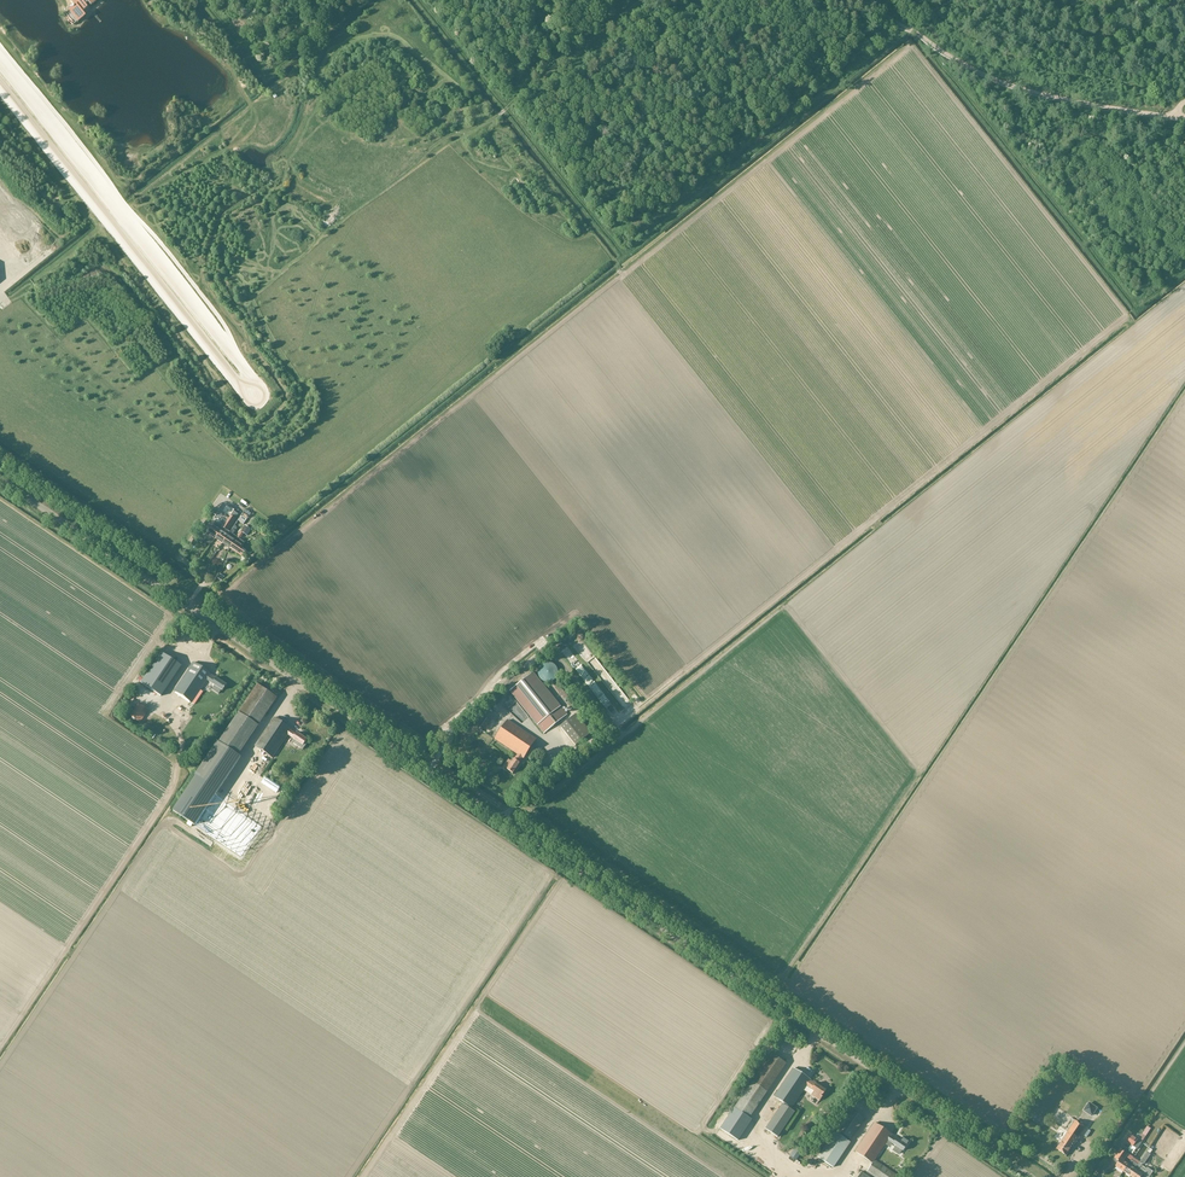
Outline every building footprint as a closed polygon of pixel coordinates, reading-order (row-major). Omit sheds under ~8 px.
[(74,7),(73,8),(72,7),(71,8),(72,9),(66,13),(75,24),(84,17),(80,13),(86,9),(83,6),(88,2),(90,6),(97,0),(69,0),(74,7)] [(222,543),(230,532),(227,531),(235,519),(230,516),(220,531),(215,538),(222,543)] [(215,538),(220,531),(216,528),(220,521),(217,519),(208,534),(215,538)] [(245,543),(240,539),(244,533),(247,536),(251,530),(245,526),(237,538),(235,541),(230,548),(237,553),(242,557),(245,553),(240,550),(245,543)] [(235,541),(237,538),(232,535),(235,531),(232,529),(230,532),(222,543),(230,548),(235,541)] [(557,643),(562,649),(568,644),(563,638),(557,643)] [(569,653),(573,661),(581,656),(576,648),(569,653)] [(163,698),(181,664),(169,658),(150,692),(163,698)] [(582,660),(576,663),(580,670),(586,667),(582,660)] [(191,703),(200,690),(207,680),(211,683),(211,684),(222,691),(226,685),(215,678),(214,679),(210,676),(210,674),(193,663),(174,691),(191,703)] [(553,681),(554,680),(555,680),(555,679),(556,678),(557,677),(557,676),(557,675),(558,674),(558,673),(558,672),(558,671),(557,670),(557,669),(556,668),(556,667),(555,666),(554,665),(553,665),(552,664),(551,663),(550,663),(549,663),(548,663),(547,663),(546,663),(545,663),(544,663),(543,664),(542,665),(541,665),(541,666),(540,667),(539,667),(539,668),(539,669),(538,670),(538,671),(538,672),(538,673),(538,674),(538,675),(539,676),(539,677),(539,678),(540,679),(541,679),(541,680),(542,681),(543,681),(543,682),(544,682),(545,682),(546,682),(547,683),(548,683),(549,683),(550,682),(551,682),(552,682),(552,681),(553,681)] [(563,708),(547,690),(533,673),(510,691),(544,733),(567,714),(563,708)] [(598,678),(594,680),(599,687),(603,685),(598,678)] [(604,696),(614,686),(611,683),(601,693),(604,696)] [(257,686),(239,713),(258,726),(276,698),(257,686)] [(104,710),(111,714),(116,707),(109,702),(104,710)] [(140,723),(148,711),(138,703),(129,716),(140,723)] [(239,713),(219,743),(238,756),(258,726),(239,713)] [(576,745),(587,736),(591,733),(576,714),(560,726),(576,745)] [(307,743),(305,742),(307,740),(297,733),(296,734),(291,730),(292,729),(274,718),(255,746),(273,758),(288,735),(293,738),(293,739),(295,740),(293,743),(297,746),(303,750),(307,743)] [(523,758),(536,739),(508,720),(495,739),(518,754),(514,759),(507,770),(513,773),(520,763),(519,762),(522,757),(523,758)] [(217,792),(240,758),(238,756),(219,743),(196,777),(217,792)] [(194,826),(217,792),(196,777),(173,812),(194,826)] [(211,801),(194,826),(244,859),(260,833),(211,801)] [(771,1053),(734,1109),(749,1119),(786,1064),(771,1053)] [(813,1081),(812,1083),(809,1081),(810,1080),(793,1068),(774,1097),(791,1108),(807,1086),(811,1089),(814,1091),(811,1095),(820,1101),(823,1096),(822,1096),(826,1090),(815,1083),(816,1083),(813,1081)] [(782,1104),(765,1129),(777,1137),(794,1112),(782,1104)] [(734,1109),(720,1129),(738,1141),(751,1121),(749,1119),(734,1109)] [(851,1110),(837,1130),(850,1139),(864,1119),(851,1110)] [(1067,1156),(1086,1128),(1076,1121),(1057,1149),(1067,1156)] [(875,1160),(888,1140),(893,1144),(896,1146),(893,1151),(899,1154),(901,1150),(903,1151),(909,1142),(902,1138),(900,1141),(892,1135),(874,1123),(855,1152),(872,1163),(873,1163),(875,1160)] [(835,1132),(818,1157),(833,1167),(850,1142),(835,1132)] [(1132,1135),(1127,1142),(1133,1146),(1137,1140),(1138,1139),(1132,1135)] [(1137,1140),(1133,1146),(1137,1149),(1142,1143),(1137,1140)] [(1116,1167),(1123,1172),(1128,1164),(1124,1161),(1128,1154),(1121,1150),(1116,1157),(1120,1160),(1116,1167)] [(867,1172),(875,1176),(900,1176),(875,1160),(873,1163),(872,1163),(867,1172)] [(1128,1164),(1123,1172),(1131,1176),(1138,1165),(1131,1160),(1128,1164)] [(1150,1171),(1147,1169),(1145,1171),(1140,1167),(1143,1164),(1140,1162),(1138,1165),(1131,1176),(1141,1176),(1143,1175),(1145,1176),(1150,1171)]
